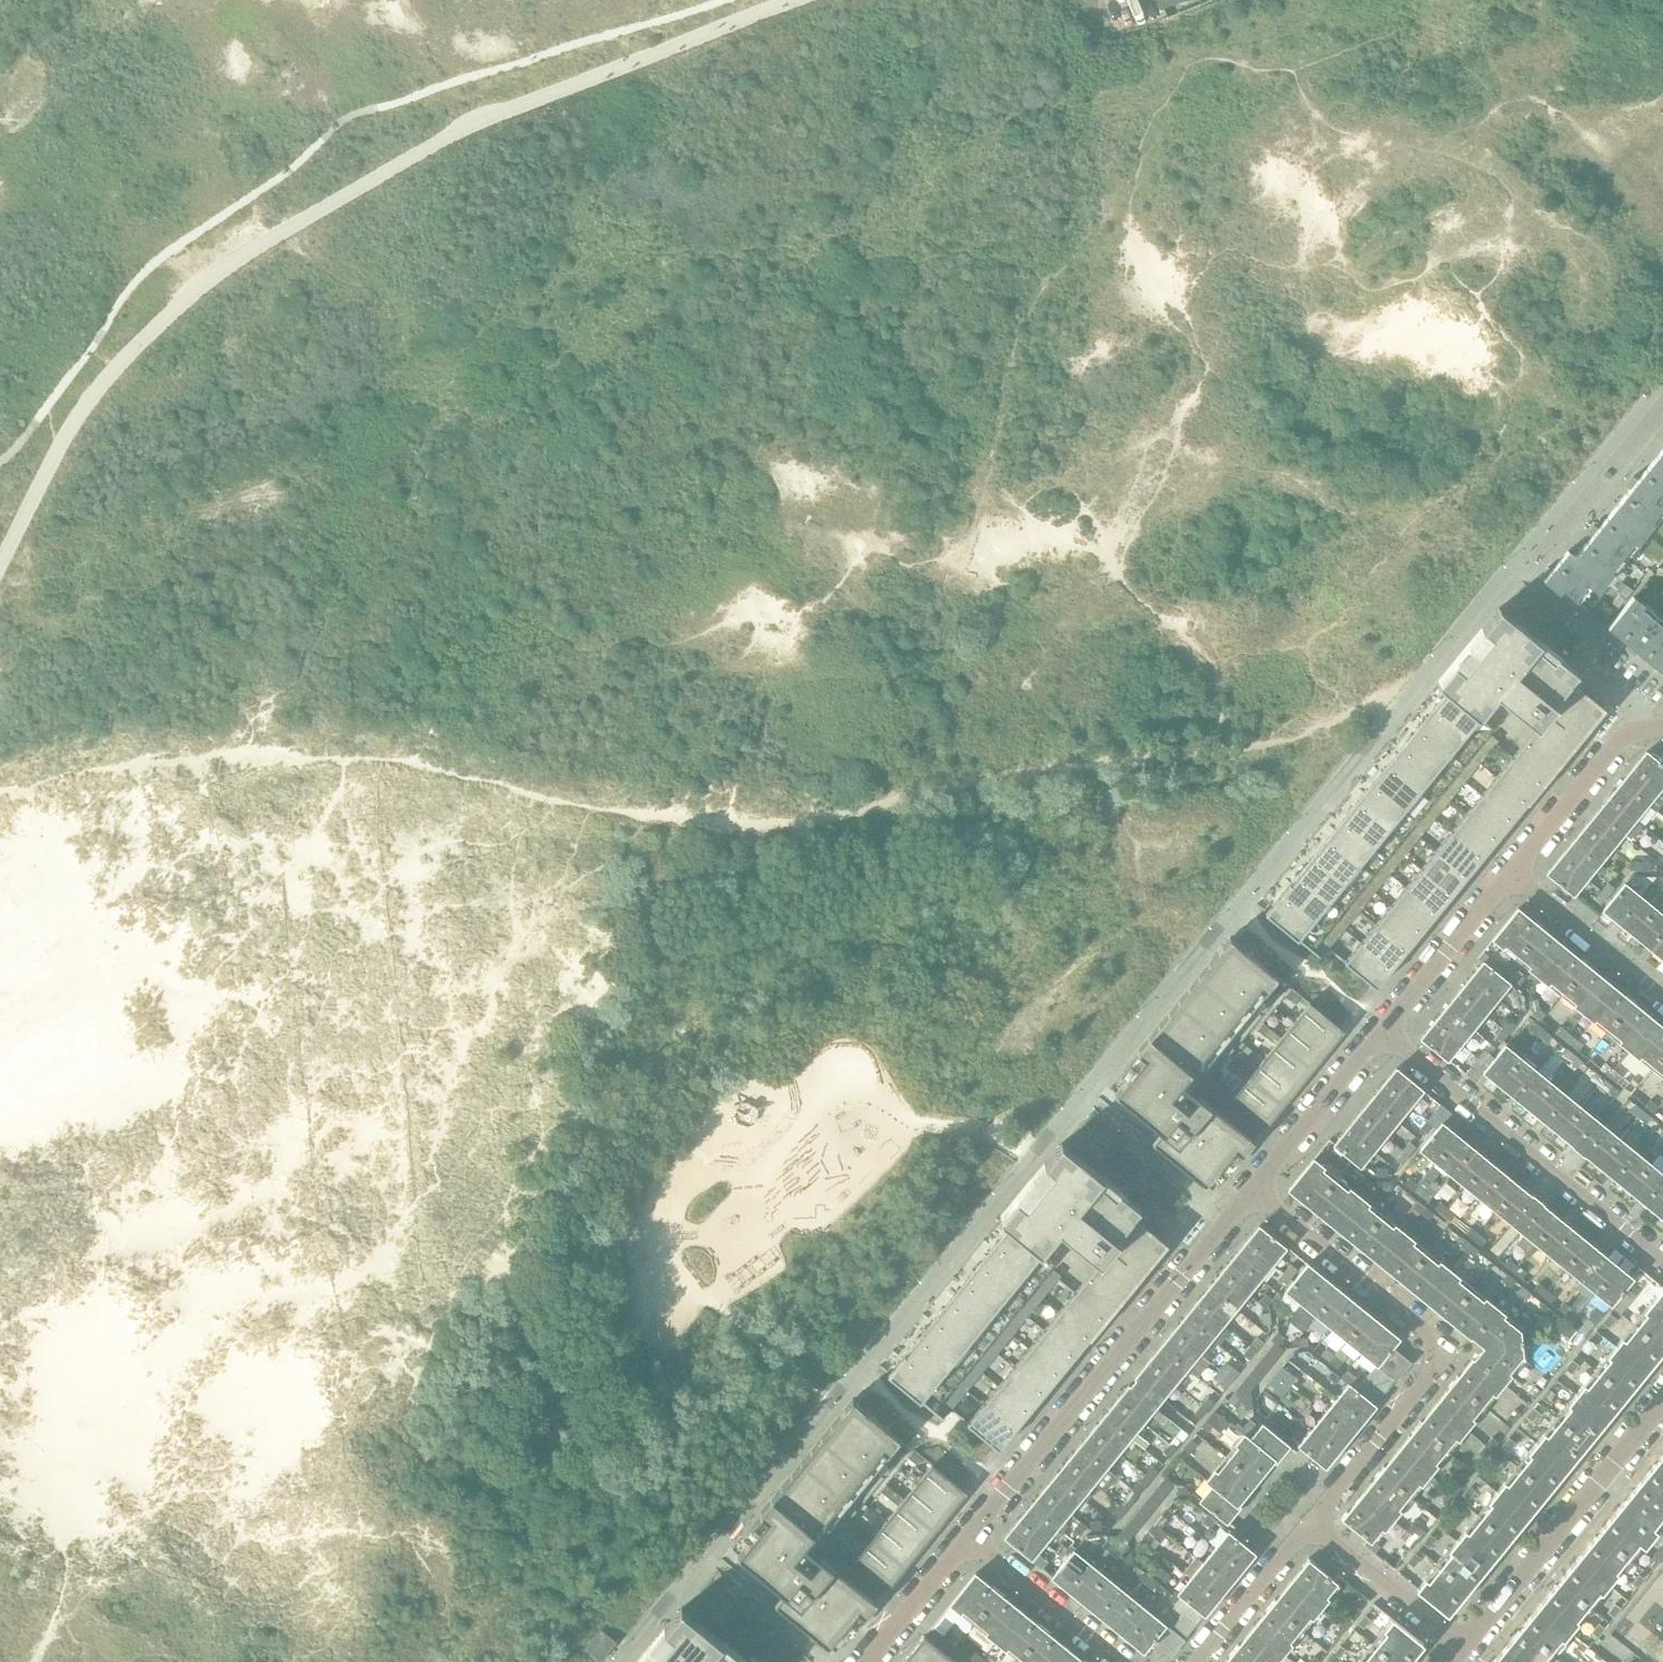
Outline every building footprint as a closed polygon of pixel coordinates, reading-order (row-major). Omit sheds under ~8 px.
[(1160,10),(1185,0),(1157,0),(1160,10)] [(1654,461),(1662,469),(1662,450),(1654,461)] [(1661,507),(1662,505),(1662,469),(1654,461),(1638,481),(1634,477),(1630,482),(1626,487),(1630,490),(1615,509),(1645,534),(1652,525),(1649,522),(1661,507)] [(1610,571),(1622,556),(1634,541),(1637,544),(1645,534),(1615,509),(1598,529),(1594,526),(1587,535),(1591,539),(1575,558),(1605,582),(1613,573),(1610,571)] [(1597,592),(1605,582),(1575,558),(1568,552),(1552,571),(1548,568),(1539,579),(1546,585),(1547,584),(1559,593),(1554,598),(1573,614),(1581,603),(1576,599),(1588,584),(1597,592)] [(1626,599),(1633,590),(1627,585),(1620,595),(1626,599)] [(1618,609),(1626,599),(1620,595),(1612,604),(1618,609)] [(1654,621),(1639,609),(1642,606),(1633,598),(1608,628),(1628,645),(1625,649),(1634,657),(1638,653),(1658,669),(1662,662),(1662,628),(1654,621)] [(1298,940),(1498,695),(1537,727),(1512,757),(1537,777),(1544,784),(1604,710),(1571,683),(1578,673),(1499,609),(1256,906),(1262,911),(1256,918),(1269,938),(1279,946),(1315,966),(1321,959),(1298,940)] [(1492,736),(1484,745),(1491,751),(1496,745),(1499,742),(1492,736)] [(1484,745),(1477,754),(1484,760),(1491,751),(1484,745)] [(1647,753),(1634,768),(1662,790),(1662,789),(1662,766),(1647,753)] [(1477,754),(1469,763),(1476,769),(1481,763),(1484,760),(1477,754)] [(1544,784),(1537,777),(1512,757),(1497,776),(1529,802),(1544,784)] [(1469,763),(1462,773),(1469,778),(1476,769),(1469,763)] [(1662,790),(1634,768),(1622,783),(1649,805),(1662,790)] [(1462,773),(1454,782),(1461,788),(1466,782),(1469,778),(1462,773)] [(1529,802),(1497,776),(1482,795),(1514,821),(1529,802)] [(1454,782),(1447,791),(1454,797),(1461,788),(1454,782)] [(1649,805),(1622,783),(1609,798),(1637,821),(1649,805)] [(1447,791),(1439,800),(1446,806),(1451,801),(1454,797),(1447,791)] [(1514,821),(1482,795),(1467,814),(1499,840),(1514,821)] [(1637,821),(1609,798),(1597,813),(1625,836),(1637,821)] [(1439,800),(1432,809),(1439,815),(1446,806),(1439,800)] [(1432,809),(1424,818),(1431,824),(1435,819),(1439,815),(1432,809)] [(1625,836),(1597,813),(1585,829),(1612,851),(1625,836)] [(1499,840),(1467,814),(1451,832),(1483,858),(1499,840)] [(1424,818),(1417,828),(1424,833),(1431,824),(1424,818)] [(1417,828),(1409,837),(1416,843),(1420,838),(1424,833),(1417,828)] [(1612,851),(1585,829),(1572,843),(1600,866),(1612,851)] [(1483,858),(1451,832),(1436,851),(1468,877),(1483,858)] [(1409,837),(1402,846),(1409,852),(1416,843),(1409,837)] [(1605,869),(1600,866),(1572,843),(1560,858),(1588,881),(1596,871),(1600,874),(1605,869)] [(1402,846),(1394,855),(1401,861),(1405,857),(1409,852),(1402,846)] [(1468,877),(1436,851),(1421,870),(1453,896),(1468,877)] [(1394,855),(1387,864),(1394,870),(1401,861),(1394,855)] [(1588,881),(1560,858),(1547,874),(1574,896),(1588,881)] [(1640,871),(1640,863),(1630,862),(1630,871),(1640,871)] [(1651,872),(1651,863),(1640,863),(1640,871),(1651,872)] [(1387,864),(1379,873),(1386,879),(1390,875),(1394,870),(1387,864)] [(1453,896),(1421,870),(1406,888),(1438,914),(1453,896)] [(1379,873),(1372,883),(1379,889),(1386,879),(1379,873)] [(1645,885),(1645,876),(1634,876),(1634,885),(1645,885)] [(1372,883),(1364,892),(1371,898),(1374,894),(1379,889),(1372,883)] [(1608,897),(1615,889),(1608,883),(1601,892),(1608,897)] [(1619,924),(1641,897),(1625,885),(1612,901),(1603,911),(1619,924)] [(1438,914),(1406,888),(1390,907),(1422,933),(1438,914)] [(1364,892),(1357,901),(1364,907),(1371,898),(1364,892)] [(1601,906),(1608,897),(1601,892),(1595,900),(1601,906)] [(1634,936),(1656,909),(1641,897),(1619,924),(1634,936)] [(1357,901),(1349,910),(1356,916),(1359,913),(1364,907),(1357,901)] [(1422,933),(1390,907),(1375,926),(1407,952),(1422,933)] [(1519,956),(1542,927),(1537,923),(1536,924),(1518,909),(1493,940),(1503,948),(1506,945),(1519,956)] [(1662,931),(1662,915),(1656,909),(1634,936),(1649,948),(1662,931)] [(1349,910),(1342,919),(1349,925),(1356,916),(1349,910)] [(1342,919),(1334,929),(1341,934),(1344,931),(1349,925),(1342,919)] [(1407,952),(1375,926),(1360,944),(1392,970),(1407,952)] [(1538,978),(1564,947),(1547,933),(1548,932),(1542,927),(1519,956),(1532,966),(1528,970),(1538,978)] [(1334,929),(1327,938),(1334,944),(1341,934),(1334,929)] [(1649,948),(1662,960),(1662,931),(1649,948)] [(1327,938),(1319,947),(1326,953),(1329,950),(1334,944),(1327,938)] [(1198,1095),(1229,1057),(1287,986),(1234,941),(1200,984),(1196,980),(1147,1039),(1152,1043),(1112,1092),(1151,1124),(1154,1120),(1165,1129),(1153,1144),(1213,1193),(1255,1142),(1198,1095)] [(1392,970),(1360,944),(1344,963),(1377,989),(1392,970)] [(1564,992),(1587,964),(1582,959),(1581,961),(1564,947),(1538,978),(1546,985),(1550,981),(1564,992)] [(1510,983),(1502,977),(1484,963),(1472,977),(1497,999),(1510,983)] [(1584,1015),(1609,984),(1592,970),(1593,969),(1587,964),(1564,992),(1577,1002),(1574,1006),(1584,1015)] [(1525,979),(1516,971),(1510,978),(1519,985),(1525,979)] [(1497,999),(1472,977),(1460,992),(1486,1015),(1497,999)] [(1609,1029),(1632,1001),(1627,996),(1626,997),(1609,984),(1584,1015),(1592,1021),(1595,1018),(1609,1029)] [(1301,998),(1291,990),(1286,997),(1295,1005),(1301,998)] [(1486,1015),(1460,992),(1448,1007),(1479,1034),(1486,1026),(1480,1021),(1486,1015)] [(1526,1006),(1523,994),(1514,997),(1518,1008),(1526,1006)] [(1540,1011),(1538,1000),(1529,1002),(1532,1013),(1540,1011)] [(1629,1051),(1654,1021),(1638,1007),(1638,1006),(1632,1001),(1609,1029),(1622,1039),(1619,1043),(1629,1051)] [(1345,1032),(1339,1028),(1310,1004),(1294,1022),(1329,1051),(1345,1032)] [(1483,1038),(1479,1034),(1448,1007),(1435,1023),(1462,1045),(1471,1053),(1483,1038)] [(1509,1034),(1517,1026),(1510,1020),(1503,1029),(1509,1034)] [(1662,1057),(1662,1028),(1654,1021),(1629,1051),(1638,1058),(1641,1055),(1655,1066),(1662,1057)] [(1329,1051),(1294,1022),(1281,1038),(1264,1024),(1261,1027),(1314,1070),(1329,1051)] [(1462,1045),(1435,1023),(1421,1039),(1448,1061),(1462,1045)] [(1545,1030),(1536,1023),(1530,1030),(1539,1037),(1545,1030)] [(1563,1040),(1569,1033),(1561,1026),(1555,1033),(1563,1040)] [(1314,1070),(1261,1027),(1258,1031),(1276,1045),(1263,1060),(1298,1089),(1314,1070)] [(1503,1043),(1509,1034),(1503,1029),(1496,1037),(1503,1043)] [(1547,1044),(1553,1037),(1545,1030),(1539,1037),(1547,1044)] [(1578,1040),(1569,1033),(1563,1040),(1572,1047),(1578,1040)] [(1499,1086),(1520,1059),(1506,1048),(1497,1059),(1489,1068),(1485,1074),(1499,1086)] [(1575,1055),(1566,1048),(1561,1055),(1570,1062),(1575,1055)] [(1486,1051),(1479,1060),(1485,1064),(1492,1055),(1486,1051)] [(1492,1055),(1485,1064),(1489,1068),(1497,1059),(1492,1055)] [(1578,1068),(1583,1062),(1575,1055),(1570,1062),(1578,1068)] [(1528,1082),(1536,1072),(1520,1059),(1499,1086),(1515,1098),(1528,1082)] [(1298,1089),(1263,1060),(1251,1075),(1234,1061),(1230,1065),(1283,1108),(1298,1089)] [(1479,1060),(1466,1075),(1477,1084),(1485,1074),(1489,1068),(1485,1064),(1479,1060)] [(1614,1070),(1606,1063),(1600,1070),(1608,1076),(1614,1070)] [(1283,1108),(1230,1065),(1228,1067),(1246,1082),(1233,1098),(1267,1127),(1283,1108)] [(1424,1091),(1397,1069),(1384,1084),(1411,1106),(1424,1091)] [(1622,1076),(1614,1070),(1608,1076),(1616,1083),(1622,1076)] [(1530,1110),(1551,1084),(1536,1072),(1528,1082),(1515,1098),(1530,1110)] [(1605,1079),(1596,1072),(1591,1079),(1595,1082),(1600,1086),(1605,1079)] [(1613,1086),(1609,1082),(1605,1079),(1600,1086),(1607,1092),(1613,1086)] [(1411,1106),(1384,1084),(1372,1099),(1399,1121),(1411,1106)] [(1545,1122),(1566,1096),(1551,1084),(1530,1110),(1545,1122)] [(1560,1135),(1581,1109),(1566,1096),(1545,1122),(1560,1135)] [(1399,1121),(1372,1099),(1360,1114),(1387,1136),(1399,1121)] [(1654,1113),(1660,1106),(1651,1099),(1645,1106),(1654,1113)] [(1644,1111),(1636,1104),(1630,1111),(1638,1117),(1644,1111)] [(1458,1136),(1447,1127),(1442,1124),(1450,1113),(1440,1105),(1421,1128),(1431,1136),(1420,1150),(1436,1163),(1458,1136)] [(1583,1155),(1605,1128),(1581,1109),(1560,1135),(1574,1146),(1573,1147),(1573,1148),(1574,1149),(1576,1149),(1582,1154),(1583,1155)] [(1647,1124),(1652,1117),(1644,1111),(1638,1117),(1647,1124)] [(1387,1136),(1360,1114),(1348,1129),(1374,1151),(1387,1136)] [(1598,1166),(1620,1140),(1605,1128),(1583,1155),(1582,1154),(1582,1155),(1583,1156),(1584,1156),(1585,1155),(1598,1166)] [(1613,1179),(1636,1153),(1646,1141),(1629,1128),(1620,1140),(1598,1166),(1613,1179)] [(1374,1151),(1348,1129),(1334,1146),(1336,1147),(1331,1153),(1340,1160),(1345,1155),(1361,1168),(1374,1151)] [(1450,1174),(1472,1148),(1458,1136),(1436,1163),(1450,1174)] [(1410,1156),(1417,1147),(1410,1142),(1403,1150),(1410,1156)] [(920,1402),(1060,1231),(1099,1263),(1075,1292),(1107,1319),(1126,1295),(1167,1245),(1133,1218),(1141,1208),(1062,1144),(879,1368),(920,1402)] [(1466,1187),(1488,1161),(1472,1148),(1450,1174),(1466,1187)] [(1403,1164),(1410,1156),(1403,1150),(1397,1159),(1403,1164)] [(1629,1191),(1650,1164),(1636,1153),(1613,1179),(1629,1191)] [(1311,1211),(1335,1181),(1323,1171),(1325,1168),(1314,1160),(1289,1190),(1306,1205),(1305,1206),(1311,1211)] [(1482,1200),(1503,1173),(1488,1161),(1466,1187),(1482,1200)] [(1662,1181),(1662,1175),(1650,1164),(1629,1191),(1643,1203),(1662,1181)] [(1389,1176),(1389,1168),(1377,1168),(1377,1177),(1389,1176)] [(1372,1182),(1356,1170),(1351,1176),(1367,1189),(1372,1182)] [(1496,1211),(1518,1185),(1503,1173),(1482,1200),(1496,1211)] [(1438,1191),(1431,1186),(1434,1182),(1425,1176),(1419,1184),(1414,1191),(1429,1203),(1438,1191)] [(1419,1184),(1410,1177),(1405,1184),(1414,1191),(1419,1184)] [(1334,1227),(1359,1197),(1351,1190),(1348,1192),(1335,1181),(1311,1211),(1317,1215),(1318,1214),(1334,1227)] [(1662,1211),(1662,1181),(1643,1203),(1659,1216),(1662,1211)] [(1394,1191),(1394,1182),(1382,1182),(1382,1191),(1394,1191)] [(1520,1230),(1542,1204),(1541,1203),(1535,1198),(1535,1197),(1534,1196),(1533,1197),(1532,1197),(1518,1185),(1496,1211),(1520,1230)] [(1356,1247),(1380,1218),(1367,1208),(1369,1205),(1359,1197),(1334,1227),(1352,1241),(1351,1242),(1356,1247)] [(1420,1213),(1426,1206),(1418,1200),(1412,1207),(1420,1213)] [(1449,1208),(1441,1202),(1435,1208),(1443,1215),(1449,1208)] [(1536,1243),(1557,1217),(1543,1206),(1544,1205),(1544,1204),(1543,1203),(1541,1203),(1542,1204),(1520,1230),(1524,1233),(1516,1243),(1528,1253),(1536,1243)] [(1435,1214),(1426,1206),(1420,1213),(1429,1220),(1435,1214)] [(1457,1215),(1449,1208),(1443,1215),(1452,1222),(1457,1215)] [(1550,1255),(1571,1229),(1557,1217),(1536,1243),(1550,1255)] [(1379,1264),(1404,1233),(1395,1226),(1393,1229),(1380,1218),(1356,1247),(1362,1252),(1363,1251),(1379,1264)] [(1474,1239),(1479,1233),(1478,1232),(1471,1226),(1465,1233),(1474,1239)] [(1286,1249),(1259,1227),(1247,1242),(1274,1263),(1286,1249)] [(1566,1268),(1587,1242),(1571,1229),(1550,1255),(1566,1268)] [(1402,1284),(1425,1255),(1413,1245),(1414,1242),(1404,1233),(1379,1264),(1397,1278),(1396,1279),(1402,1284)] [(1487,1240),(1479,1233),(1474,1239),(1478,1243),(1482,1247),(1487,1240)] [(1465,1250),(1470,1243),(1463,1237),(1458,1243),(1465,1250)] [(1274,1263),(1247,1242),(1235,1257),(1261,1278),(1265,1282),(1270,1276),(1266,1272),(1274,1263)] [(1581,1280),(1602,1254),(1587,1242),(1566,1268),(1581,1280)] [(1480,1251),(1470,1243),(1465,1250),(1474,1258),(1480,1251)] [(1513,1271),(1518,1265),(1524,1258),(1516,1251),(1505,1265),(1513,1271)] [(1596,1292),(1618,1267),(1602,1254),(1581,1280),(1596,1292)] [(1424,1300),(1449,1270),(1440,1263),(1438,1265),(1425,1255),(1402,1284),(1407,1289),(1408,1288),(1424,1300)] [(1261,1278),(1235,1257),(1222,1273),(1248,1294),(1261,1278)] [(1291,1277),(1298,1269),(1291,1264),(1285,1272),(1291,1277)] [(1295,1280),(1286,1291),(1301,1304),(1302,1304),(1323,1277),(1308,1265),(1295,1280)] [(1527,1272),(1518,1265),(1513,1271),(1521,1278),(1527,1272)] [(1636,1295),(1627,1287),(1633,1279),(1618,1267),(1596,1292),(1610,1304),(1611,1303),(1622,1312),(1636,1295)] [(1447,1321),(1471,1292),(1458,1281),(1459,1279),(1449,1270),(1424,1300),(1442,1315),(1441,1316),(1447,1321)] [(1054,1271),(1047,1280),(1054,1286),(1059,1279),(1061,1277),(1054,1271)] [(1285,1286),(1291,1277),(1285,1272),(1278,1281),(1285,1286)] [(1248,1294),(1222,1273),(1210,1287),(1237,1309),(1248,1294)] [(1511,1288),(1517,1281),(1508,1274),(1502,1281),(1511,1288)] [(1302,1304),(1288,1321),(1289,1322),(1302,1332),(1316,1315),(1317,1316),(1338,1289),(1323,1277),(1302,1304)] [(1047,1280),(1039,1289),(1046,1295),(1054,1286),(1047,1280)] [(1548,1289),(1540,1283),(1534,1289),(1543,1296),(1548,1289)] [(1531,1293),(1522,1285),(1517,1292),(1526,1299),(1531,1293)] [(1237,1309),(1210,1287),(1198,1302),(1225,1323),(1237,1309)] [(1039,1289),(1032,1298),(1039,1304),(1044,1298),(1046,1295),(1039,1289)] [(1331,1328),(1353,1302),(1338,1289),(1317,1316),(1331,1328)] [(1557,1296),(1548,1289),(1543,1296),(1551,1303),(1557,1296)] [(1647,1311),(1650,1314),(1630,1339),(1626,1336),(1617,1348),(1646,1372),(1662,1352),(1662,1289),(1647,1311)] [(1107,1319),(1075,1292),(1060,1311),(1092,1338),(1107,1319)] [(1472,1337),(1495,1308),(1485,1299),(1483,1302),(1471,1292),(1447,1321),(1453,1326),(1454,1324),(1471,1338),(1472,1337)] [(1266,1308),(1273,1300),(1266,1294),(1259,1303),(1266,1308)] [(1032,1298),(1024,1308),(1031,1314),(1039,1304),(1032,1298)] [(1225,1323),(1198,1302),(1186,1317),(1213,1338),(1225,1323)] [(1347,1341),(1368,1314),(1353,1302),(1331,1328),(1347,1341)] [(1579,1315),(1570,1307),(1564,1314),(1573,1321),(1579,1315)] [(1024,1308),(1016,1317),(1024,1323),(1028,1317),(1031,1314),(1024,1308)] [(1518,1346),(1515,1327),(1501,1316),(1503,1314),(1495,1308),(1472,1337),(1484,1347),(1483,1348),(1518,1346)] [(1092,1338),(1060,1311),(1044,1330),(1076,1356),(1092,1338)] [(1272,1323),(1270,1312),(1262,1313),(1264,1325),(1272,1323)] [(1361,1353),(1383,1326),(1368,1314),(1347,1341),(1361,1353)] [(1610,1328),(1617,1319),(1610,1314),(1603,1322),(1610,1328)] [(1016,1317),(1009,1326),(1016,1332),(1024,1323),(1016,1317)] [(1213,1338),(1186,1317),(1174,1332),(1200,1354),(1207,1346),(1213,1351),(1219,1343),(1213,1338)] [(1585,1337),(1570,1325),(1562,1334),(1571,1342),(1572,1341),(1578,1346),(1585,1337)] [(1009,1326),(1001,1335),(1008,1341),(1013,1336),(1016,1332),(1009,1326)] [(1383,1326),(1361,1353),(1376,1364),(1377,1366),(1392,1349),(1400,1339),(1383,1326)] [(1076,1356),(1044,1330),(1029,1349),(1061,1375),(1076,1356)] [(1211,1362),(1200,1354),(1174,1332),(1161,1347),(1188,1369),(1198,1378),(1211,1362)] [(1279,1345),(1285,1337),(1279,1332),(1271,1340),(1275,1343),(1275,1342),(1279,1345)] [(1001,1335),(994,1345),(1001,1350),(1008,1341),(1001,1335)] [(1257,1351),(1264,1342),(1258,1337),(1250,1345),(1257,1351)] [(1309,1346),(1308,1337),(1297,1338),(1298,1347),(1309,1346)] [(1588,1354),(1596,1345),(1589,1340),(1582,1349),(1588,1354)] [(1278,1357),(1284,1350),(1279,1345),(1275,1342),(1275,1343),(1269,1349),(1278,1357)] [(994,1345),(986,1354),(993,1360),(998,1355),(1001,1350),(994,1345)] [(1250,1360),(1257,1351),(1250,1345),(1243,1354),(1250,1360)] [(1510,1374),(1520,1361),(1518,1346),(1483,1348),(1484,1349),(1474,1361),(1505,1384),(1512,1376),(1510,1374)] [(1188,1369),(1161,1347),(1149,1362),(1176,1384),(1188,1369)] [(1329,1361),(1335,1355),(1327,1348),(1321,1355),(1329,1361)] [(1338,1368),(1349,1355),(1340,1348),(1335,1355),(1329,1361),(1338,1368)] [(1646,1372),(1617,1348),(1610,1356),(1614,1358),(1589,1388),(1586,1386),(1578,1396),(1607,1420),(1646,1372)] [(1061,1375),(1029,1349),(1013,1368),(1045,1394),(1061,1375)] [(1278,1357),(1269,1349),(1264,1356),(1273,1363),(1278,1357)] [(1392,1349),(1377,1366),(1378,1367),(1396,1381),(1410,1364),(1392,1349)] [(986,1354),(979,1363),(986,1369),(993,1360),(986,1354)] [(1273,1363),(1264,1356),(1259,1362),(1268,1370),(1273,1363)] [(1505,1384),(1474,1361),(1473,1360),(1459,1377),(1458,1376),(1454,1382),(1483,1406),(1495,1392),(1497,1394),(1505,1384)] [(1572,1374),(1580,1365),(1572,1360),(1565,1369),(1572,1374)] [(1176,1384),(1149,1362),(1136,1379),(1137,1380),(1131,1388),(1157,1407),(1164,1399),(1176,1384)] [(1263,1376),(1268,1370),(1259,1362),(1254,1369),(1263,1376)] [(979,1363),(971,1372),(978,1378),(982,1373),(986,1369),(979,1363)] [(1233,1380),(1239,1372),(1232,1366),(1226,1375),(1233,1380)] [(1297,1378),(1282,1366),(1276,1375),(1291,1387),(1297,1378)] [(1045,1394),(1013,1368),(998,1386),(1030,1413),(1045,1394)] [(1258,1383),(1263,1376),(1254,1369),(1248,1375),(1258,1383)] [(1342,1378),(1332,1370),(1326,1377),(1336,1385),(1342,1378)] [(971,1372),(964,1382),(971,1387),(978,1378),(971,1372)] [(1226,1375),(1219,1383),(1226,1389),(1233,1380),(1226,1375)] [(1253,1389),(1258,1383),(1248,1375),(1243,1381),(1253,1389)] [(1291,1387),(1276,1375),(1269,1384),(1274,1387),(1272,1390),(1282,1397),(1287,1391),(1289,1393),(1291,1390),(1289,1388),(1291,1387)] [(1353,1381),(1349,1385),(1355,1390),(1363,1381),(1357,1376),(1353,1381)] [(1250,1392),(1253,1389),(1243,1381),(1238,1388),(1248,1395),(1250,1392)] [(964,1382),(956,1391),(963,1397),(967,1392),(971,1387),(964,1382)] [(1483,1406),(1454,1382),(1448,1388),(1450,1389),(1437,1405),(1468,1430),(1475,1422),(1473,1420),(1478,1413),(1483,1406)] [(1349,1385),(1337,1400),(1364,1421),(1376,1407),(1355,1390),(1349,1385)] [(1534,1399),(1541,1391),(1535,1385),(1528,1394),(1534,1399)] [(1030,1413),(998,1386),(983,1405),(1015,1432),(1030,1413)] [(1157,1407),(1131,1388),(1129,1386),(1117,1401),(1144,1423),(1151,1415),(1163,1425),(1169,1418),(1156,1408),(1157,1407)] [(1244,1400),(1248,1395),(1238,1388),(1233,1394),(1243,1402),(1244,1400)] [(1548,1403),(1556,1394),(1549,1389),(1542,1398),(1548,1403)] [(956,1391),(949,1400),(956,1406),(963,1397),(956,1391)] [(1253,1409),(1250,1392),(1248,1395),(1244,1400),(1245,1410),(1252,1409),(1253,1409)] [(1243,1402),(1233,1394),(1228,1400),(1238,1408),(1243,1402)] [(1567,1469),(1588,1444),(1607,1420),(1578,1396),(1572,1403),(1575,1406),(1551,1435),(1548,1433),(1538,1445),(1567,1469)] [(1208,1411),(1215,1402),(1208,1397),(1201,1405),(1208,1411)] [(949,1400),(941,1409),(948,1415),(951,1411),(956,1406),(949,1400)] [(1364,1421),(1337,1400),(1325,1415),(1351,1437),(1364,1421)] [(1136,1432),(1144,1423),(1117,1401),(1105,1416),(1136,1442),(1143,1448),(1148,1442),(1136,1432)] [(833,1541),(852,1518),(910,1447),(900,1439),(856,1403),(822,1445),(818,1442),(759,1514),(767,1520),(738,1555),(774,1585),(777,1581),(788,1590),(775,1606),(829,1649),(836,1655),(879,1602),(822,1556),(833,1541)] [(1015,1432),(983,1405),(967,1424),(999,1450),(1015,1432)] [(1201,1419),(1208,1411),(1201,1405),(1195,1414),(1201,1419)] [(1468,1430),(1437,1405),(1422,1423),(1421,1422),(1417,1427),(1447,1451),(1457,1439),(1460,1441),(1468,1430)] [(1533,1422),(1540,1413),(1533,1408),(1526,1417),(1533,1422)] [(1514,1423),(1522,1414),(1515,1409),(1508,1418),(1514,1423)] [(1220,1433),(1229,1423),(1214,1411),(1201,1427),(1208,1433),(1212,1427),(1220,1433)] [(1351,1437),(1325,1415),(1312,1430),(1339,1452),(1351,1437)] [(1136,1442),(1105,1416),(1093,1431),(1120,1453),(1127,1443),(1132,1447),(1136,1442)] [(1289,1447),(1264,1424),(1261,1427),(1250,1418),(1240,1431),(1244,1435),(1274,1461),(1276,1463),(1289,1447)] [(1296,1431),(1280,1418),(1275,1424),(1282,1430),(1291,1437),(1296,1431)] [(1447,1451),(1417,1427),(1412,1433),(1413,1434),(1400,1450),(1432,1476),(1439,1467),(1436,1465),(1447,1451)] [(1300,1445),(1299,1446),(1301,1448),(1326,1468),(1339,1452),(1312,1430),(1300,1445)] [(1120,1453),(1093,1431),(1080,1446),(1107,1468),(1120,1453)] [(1274,1461),(1244,1435),(1236,1445),(1238,1448),(1229,1460),(1258,1484),(1262,1478),(1261,1477),(1274,1461)] [(1176,1449),(1183,1441),(1177,1436),(1170,1444),(1176,1449)] [(1492,1451),(1499,1443),(1493,1437),(1486,1445),(1492,1451)] [(1508,1451),(1516,1443),(1509,1437),(1502,1446),(1508,1451)] [(1190,1454),(1198,1445),(1191,1439),(1183,1448),(1190,1454)] [(1169,1458),(1176,1449),(1170,1444),(1163,1453),(1169,1458)] [(1485,1459),(1492,1451),(1486,1445),(1479,1454),(1485,1459)] [(1528,1517),(1548,1492),(1567,1469),(1538,1445),(1533,1451),(1535,1454),(1511,1484),(1508,1482),(1498,1493),(1528,1517)] [(1118,1476),(1107,1468),(1080,1446),(1068,1462),(1095,1484),(1105,1492),(1118,1476)] [(1432,1476),(1400,1450),(1385,1468),(1384,1467),(1380,1472),(1410,1497),(1420,1485),(1423,1487),(1432,1476)] [(923,1459),(914,1452),(908,1458),(918,1466),(923,1459)] [(1633,1492),(1662,1516),(1662,1455),(1633,1492)] [(1493,1471),(1501,1462),(1494,1456),(1487,1465),(1493,1471)] [(1258,1484),(1229,1460),(1219,1472),(1216,1470),(1208,1480),(1214,1485),(1238,1505),(1252,1489),(1253,1490),(1258,1484)] [(1095,1484),(1068,1462),(1056,1476),(1083,1499),(1087,1502),(1091,1497),(1087,1493),(1095,1484)] [(1158,1471),(1146,1462),(1140,1469),(1143,1472),(1143,1473),(1145,1474),(1152,1480),(1158,1471)] [(967,1494),(932,1465),(917,1484),(952,1513),(967,1494)] [(1410,1497),(1380,1472),(1375,1478),(1376,1479),(1363,1495),(1395,1521),(1400,1515),(1398,1512),(1410,1497)] [(1145,1488),(1152,1480),(1145,1474),(1138,1482),(1145,1488)] [(1083,1499),(1056,1476),(1043,1491),(1071,1513),(1083,1499)] [(1174,1485),(1166,1477),(1160,1484),(1169,1492),(1174,1485)] [(1456,1496),(1463,1487),(1456,1481),(1449,1490),(1456,1496)] [(952,1513),(917,1484),(904,1500),(886,1485),(884,1488),(936,1532),(952,1513)] [(1169,1492),(1160,1484),(1155,1490),(1164,1498),(1169,1492)] [(1188,1494),(1187,1485),(1176,1486),(1177,1495),(1188,1494)] [(1240,1507),(1238,1505),(1214,1485),(1201,1501),(1227,1523),(1240,1507)] [(1473,1500),(1479,1493),(1470,1486),(1462,1495),(1469,1501),(1471,1498),(1473,1500)] [(936,1532),(884,1488),(881,1492),(898,1506),(886,1522),(921,1550),(936,1532)] [(1164,1498),(1155,1490),(1149,1497),(1158,1504),(1164,1498)] [(1449,1504),(1456,1496),(1449,1490),(1447,1492),(1444,1490),(1439,1496),(1449,1504)] [(1071,1513),(1043,1491),(1031,1507),(1063,1533),(1068,1526),(1063,1522),(1071,1513)] [(1633,1492),(1624,1503),(1658,1531),(1662,1536),(1662,1516),(1633,1492)] [(1528,1517),(1498,1493),(1492,1501),(1495,1504),(1478,1524),(1472,1532),(1468,1530),(1459,1542),(1488,1566),(1528,1517)] [(1395,1521),(1363,1495),(1348,1513),(1347,1512),(1341,1520),(1349,1526),(1350,1524),(1368,1539),(1364,1545),(1374,1553),(1379,1547),(1372,1541),(1383,1528),(1387,1531),(1395,1521)] [(1127,1510),(1134,1501),(1127,1496),(1121,1504),(1127,1510)] [(1158,1504),(1149,1497),(1144,1503),(1153,1510),(1158,1504)] [(1127,1510),(1121,1504),(1114,1499),(1106,1508),(1120,1519),(1127,1510)] [(1153,1510),(1144,1503),(1139,1509),(1148,1517),(1153,1510)] [(1658,1531),(1624,1503),(1578,1559),(1610,1585),(1618,1576),(1614,1573),(1640,1542),(1645,1546),(1658,1531)] [(1453,1519),(1460,1510),(1454,1505),(1447,1513),(1453,1519)] [(1063,1533),(1031,1507),(1019,1521),(1046,1544),(1053,1535),(1058,1539),(1063,1533)] [(1148,1517),(1139,1509),(1134,1516),(1143,1523),(1148,1517)] [(1161,1528),(1168,1520),(1161,1514),(1154,1523),(1161,1528)] [(1255,1554),(1231,1534),(1229,1533),(1207,1514),(1201,1521),(1214,1531),(1206,1540),(1217,1548),(1243,1570),(1255,1554)] [(1143,1523),(1134,1516),(1129,1522),(1138,1529),(1143,1523)] [(1426,1532),(1410,1520),(1405,1526),(1414,1533),(1421,1539),(1426,1532)] [(1046,1544),(1019,1521),(1005,1538),(1043,1569),(1048,1562),(1038,1553),(1046,1544)] [(1081,1535),(1088,1526),(1081,1521),(1074,1530),(1081,1535)] [(1103,1529),(1102,1521),(1090,1521),(1091,1530),(1103,1529)] [(921,1550),(886,1522),(874,1537),(856,1522),(853,1526),(906,1569),(921,1550)] [(1138,1529),(1129,1522),(1124,1528),(1133,1535),(1138,1529)] [(1154,1537),(1161,1528),(1154,1523),(1147,1531),(1154,1537)] [(906,1569),(853,1526),(851,1529),(868,1543),(855,1559),(890,1588),(906,1569)] [(1133,1535),(1124,1528),(1119,1534),(1128,1542),(1133,1535)] [(1412,1549),(1421,1539),(1414,1533),(1406,1544),(1412,1549)] [(1429,1548),(1437,1540),(1430,1534),(1423,1543),(1429,1548)] [(1099,1543),(1098,1535),(1087,1535),(1087,1544),(1099,1543)] [(1448,1615),(1469,1589),(1488,1566),(1459,1542),(1452,1549),(1455,1552),(1432,1581),(1429,1579),(1419,1591),(1448,1615)] [(1062,1558),(1069,1549),(1063,1544),(1055,1552),(1062,1558)] [(1662,1559),(1662,1547),(1648,1565),(1654,1570),(1662,1559)] [(1243,1570),(1217,1548),(1204,1563),(1231,1585),(1243,1570)] [(1133,1562),(1132,1550),(1124,1551),(1125,1562),(1133,1562)] [(1067,1590),(1089,1563),(1074,1551),(1061,1567),(1055,1562),(1049,1570),(1055,1575),(1052,1578),(1067,1590)] [(1414,1568),(1421,1559),(1414,1553),(1407,1562),(1414,1568)] [(1327,1597),(1337,1584),(1315,1566),(1316,1565),(1309,1559),(1303,1567),(1304,1567),(1291,1584),(1322,1610),(1330,1600),(1327,1597)] [(1610,1585),(1578,1559),(1539,1607),(1571,1633),(1579,1624),(1575,1621),(1599,1592),(1602,1595),(1610,1585)] [(1082,1603),(1104,1576),(1089,1563),(1067,1590),(1082,1603)] [(1231,1585),(1204,1563),(1192,1579),(1218,1600),(1231,1585)] [(1171,1576),(1162,1568),(1156,1574),(1165,1582),(1171,1576)] [(1153,1578),(1144,1571),(1138,1578),(1147,1585),(1153,1578)] [(976,1621),(999,1592),(994,1587),(993,1589),(975,1574),(951,1605),(961,1614),(964,1611),(976,1621)] [(1098,1615),(1120,1588),(1104,1576),(1082,1603),(1098,1615)] [(1634,1594),(1645,1581),(1639,1576),(1628,1589),(1634,1594)] [(1156,1592),(1161,1585),(1153,1578),(1147,1585),(1156,1592)] [(1218,1600),(1192,1579),(1180,1594),(1177,1591),(1170,1599),(1175,1604),(1182,1596),(1192,1605),(1205,1616),(1218,1600)] [(1322,1610),(1291,1584),(1276,1601),(1275,1600),(1271,1605),(1302,1630),(1312,1618),(1315,1618),(1322,1610)] [(1113,1627),(1134,1601),(1120,1588),(1098,1615),(1113,1627)] [(996,1642),(1021,1612),(1004,1598),(1005,1597),(999,1592),(976,1621),(989,1632),(987,1634),(996,1642)] [(1614,1618),(1628,1602),(1621,1597),(1608,1613),(1614,1618)] [(1128,1639),(1149,1613),(1134,1601),(1113,1627),(1128,1639)] [(1184,1641),(1205,1616),(1192,1605),(1171,1631),(1165,1626),(1152,1643),(1170,1658),(1184,1641)] [(1302,1630),(1271,1605),(1266,1612),(1267,1613),(1254,1629),(1285,1655),(1293,1646),(1290,1644),(1302,1630)] [(1551,1650),(1560,1639),(1564,1642),(1571,1633),(1539,1607),(1504,1650),(1519,1661),(1542,1661),(1551,1650)] [(682,1609),(638,1661),(746,1661),(682,1609)] [(1021,1658),(1045,1629),(1039,1624),(1038,1626),(1021,1612),(996,1642),(1006,1650),(1009,1648),(1021,1658)] [(1152,1643),(1165,1626),(1149,1613),(1128,1639),(1144,1653),(1152,1643)] [(1347,1629),(1354,1619),(1348,1614),(1341,1624),(1347,1629)] [(1364,1628),(1371,1620),(1365,1615),(1358,1623),(1364,1628)] [(1423,1645),(1393,1620),(1386,1628),(1390,1632),(1366,1661),(1362,1659),(1360,1661),(1409,1661),(1423,1645)] [(1340,1637),(1347,1629),(1341,1624),(1334,1632),(1340,1637)] [(1598,1638),(1605,1630),(1599,1625),(1592,1633),(1598,1638)] [(955,1635),(946,1627),(941,1634),(950,1641),(955,1635)] [(1066,1648),(1050,1635),(1051,1634),(1045,1629),(1021,1658),(1026,1661),(1055,1661),(1066,1648)] [(1254,1629),(1239,1646),(1238,1645),(1234,1651),(1248,1661),(1279,1661),(1285,1655),(1254,1629)] [(617,1643),(601,1630),(585,1650),(600,1661),(601,1661),(617,1643)] [(924,1637),(909,1656),(916,1661),(955,1661),(924,1637)] [(1340,1659),(1347,1650),(1341,1645),(1333,1653),(1340,1659)] [(1066,1648),(1055,1661),(1083,1661),(1066,1648)] [(1504,1650),(1494,1661),(1519,1661),(1504,1650)] [(975,1651),(970,1657),(975,1661),(980,1661),(983,1657),(975,1651)] [(1234,1651),(1229,1657),(1230,1658),(1227,1661),(1248,1661),(1234,1651)]
